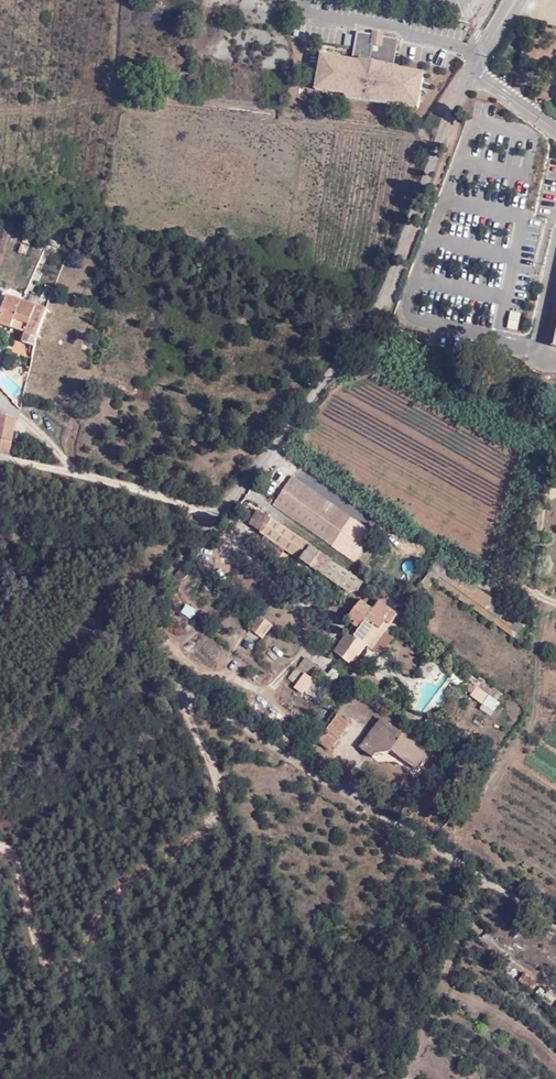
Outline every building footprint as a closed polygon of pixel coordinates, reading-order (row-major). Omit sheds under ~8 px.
[(394,61),(398,40),(383,37),(384,34),(373,33),(373,35),(358,32),(353,61),(322,55),(316,90),(347,95),(346,97),(386,105),(387,102),(418,108),(424,73),(393,68),(394,61)] [(19,242),(17,251),(26,254),(28,244),(19,242)] [(0,321),(13,327),(23,299),(10,294),(0,321)] [(23,299),(13,327),(26,332),(39,336),(48,308),(23,299)] [(61,345),(72,318),(48,308),(39,336),(61,345)] [(519,322),(520,312),(511,311),(510,322),(519,322)] [(24,340),(36,344),(39,336),(26,332),(24,340)] [(41,397),(44,381),(30,378),(27,389),(33,391),(32,395),(41,397)] [(9,450),(16,418),(0,415),(0,448),(9,450)] [(372,534),(291,479),(272,504),(353,560),(372,534)] [(361,590),(366,582),(261,510),(251,524),(351,592),(361,590)] [(383,617),(390,622),(393,624),(399,613),(375,596),(362,599),(349,618),(354,623),(334,651),(351,663),(366,641),(383,617)] [(261,640),(273,624),(261,616),(250,631),(261,640)] [(372,646),(390,622),(383,617),(366,641),(372,646)] [(325,686),(332,678),(308,659),(301,669),(325,686)] [(286,679),(304,691),(313,678),(296,666),(286,679)] [(469,694),(484,704),(490,694),(497,699),(502,691),(480,677),(469,694)] [(330,723),(342,731),(350,720),(338,711),(330,723)] [(398,729),(381,717),(358,747),(371,758),(376,752),(393,749),(404,758),(418,765),(425,755),(412,746),(414,743),(397,732),(398,729)] [(329,748),(342,731),(330,723),(318,739),(329,748)] [(530,987),(535,980),(524,972),(519,980),(530,987)]
